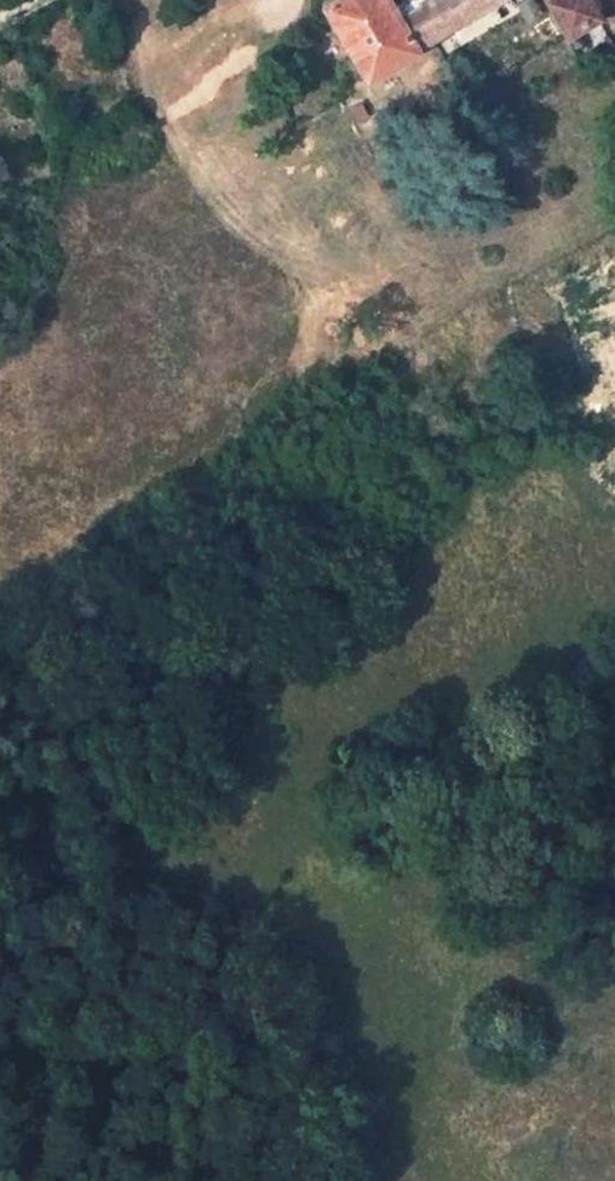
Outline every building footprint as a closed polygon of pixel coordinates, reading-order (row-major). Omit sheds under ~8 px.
[(327,11),(371,84),(419,54),(417,50),(502,0),(407,0),(393,9),(387,0),(346,0),(327,11)] [(590,0),(546,0),(581,60),(614,41),(590,0)]
